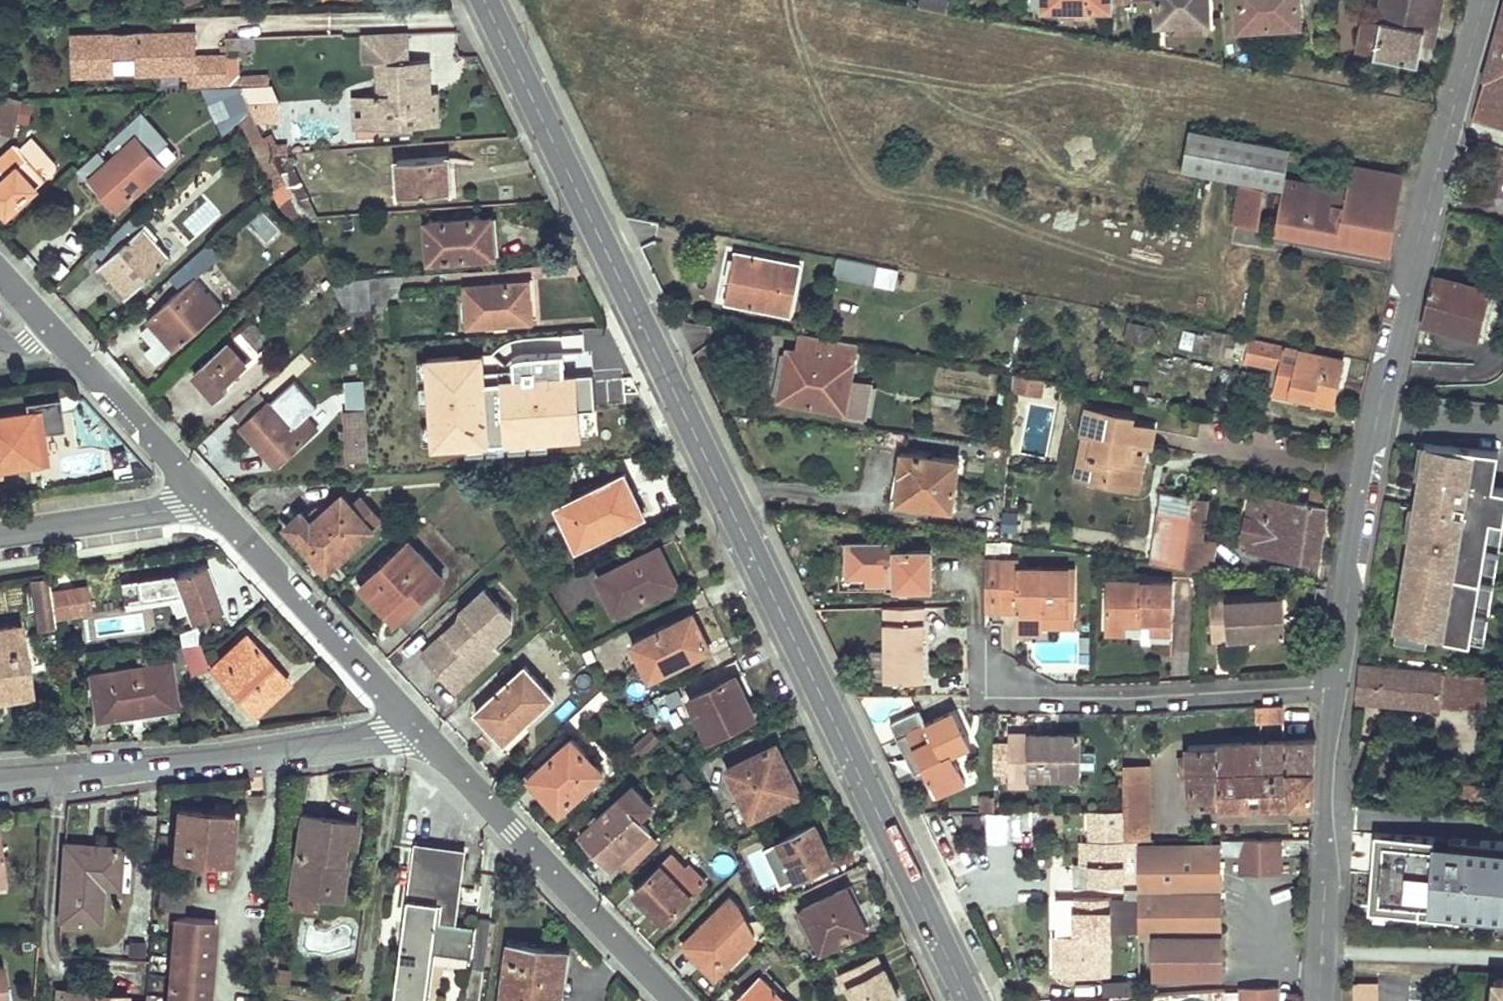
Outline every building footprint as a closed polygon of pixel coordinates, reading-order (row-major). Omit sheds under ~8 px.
[(179,9),(197,0),(175,0),(179,9)] [(1112,9),(1112,0),(1041,0),(1041,10),(1112,9)] [(1207,0),(1157,0),(1158,22),(1176,21),(1202,20),(1208,20),(1207,0)] [(1300,23),(1299,0),(1238,0),(1239,27),(1300,23)] [(1364,18),(1358,51),(1419,62),(1424,34),(1434,36),(1440,0),(1409,0),(1404,25),(1378,20),(1364,18)] [(1378,20),(1404,25),(1409,0),(1382,0),(1378,20)] [(1502,125),(1502,15),(1499,27),(1473,116),(1502,125)] [(1202,20),(1176,21),(1176,32),(1202,31),(1202,20)] [(188,84),(224,83),(229,83),(228,52),(197,53),(196,28),(70,32),(71,78),(116,77),(115,57),(136,57),(136,75),(188,74),(188,84)] [(408,31),(363,34),(365,61),(376,60),(378,92),(364,93),(366,128),(439,123),(438,107),(437,89),(431,90),(429,61),(410,63),(408,47),(408,31)] [(257,121),(282,121),(281,101),(278,100),(270,81),(238,83),(251,108),(257,121)] [(224,83),(241,117),(251,108),(238,83),(229,83),(224,83)] [(0,102),(0,129),(15,132),(16,125),(21,104),(22,97),(2,93),(0,102)] [(366,128),(364,93),(352,94),(355,128),(366,128)] [(31,106),(21,104),(16,125),(26,127),(31,106)] [(241,117),(272,185),(283,175),(270,151),(257,121),(251,108),(241,117)] [(151,124),(140,111),(131,119),(143,132),(151,124)] [(90,175),(119,207),(165,166),(138,137),(143,132),(131,119),(107,142),(117,152),(108,160),(98,149),(78,167),(87,178),(90,175)] [(1183,169),(1282,187),(1283,177),(1289,147),(1190,129),(1183,169)] [(31,136),(19,147),(46,177),(55,168),(55,162),(31,136)] [(7,213),(46,177),(19,147),(15,144),(0,157),(0,168),(7,176),(0,183),(0,206),(7,213)] [(319,214),(310,195),(288,150),(270,151),(283,175),(302,215),(319,214)] [(397,158),(401,193),(451,190),(450,174),(449,154),(397,158)] [(1347,188),(1400,198),(1403,173),(1351,165),(1347,188)] [(272,185),(293,225),(302,215),(283,175),(272,185)] [(1391,251),(1400,198),(1347,188),(1283,177),(1282,187),(1275,231),(1391,251)] [(1241,183),(1235,223),(1258,227),(1264,187),(1241,183)] [(99,266),(125,295),(170,255),(142,226),(147,222),(136,210),(96,248),(107,259),(99,266)] [(280,231),(258,210),(247,222),(269,243),(280,231)] [(426,220),(429,258),(495,254),(494,236),(492,216),(426,220)] [(162,334),(174,348),(220,306),(195,278),(221,255),(208,242),(172,275),(184,287),(150,319),(162,334)] [(737,279),(742,253),(735,252),(730,278),(737,279)] [(726,301),(790,313),(799,264),(742,253),(737,279),(730,278),(726,301)] [(838,256),(834,275),(874,283),(877,264),(838,256)] [(1491,289),(1434,275),(1429,294),(1422,323),(1480,337),(1491,289)] [(346,308),(370,307),(368,276),(331,279),(346,308)] [(465,285),(468,324),(532,321),(531,300),(529,280),(465,285)] [(206,385),(213,393),(272,339),(253,320),(195,372),(206,385)] [(1148,346),(1152,328),(1126,323),(1122,340),(1148,346)] [(1230,357),(1235,333),(1214,329),(1209,353),(1230,357)] [(1200,350),(1202,334),(1183,331),(1180,347),(1200,350)] [(1249,336),(1235,333),(1230,357),(1244,360),(1249,336)] [(1280,368),(1274,393),(1333,405),(1336,390),(1343,359),(1302,350),(1302,348),(1249,336),(1244,360),(1280,368)] [(787,371),(790,371),(785,402),(864,416),(870,383),(851,380),(857,342),(827,337),(824,355),(791,349),(787,371)] [(787,371),(791,349),(786,348),(776,401),(785,402),(790,371),(787,371)] [(434,440),(434,444),(466,442),(467,452),(484,451),(483,440),(487,440),(487,450),(504,448),(504,439),(509,438),(509,448),(526,447),(525,437),(529,437),(530,446),(547,445),(546,436),(590,432),(588,407),(596,406),(594,372),(567,374),(565,351),(521,355),(514,358),(515,367),(485,369),(483,352),(428,357),(428,359),(418,359),(419,376),(429,375),(430,385),(420,386),(421,402),(431,402),(433,423),(423,424),(424,441),(434,440)] [(1031,387),(1033,376),(1013,373),(1012,391),(1019,393),(1021,385),(1031,387)] [(1040,397),(1044,379),(1033,376),(1031,387),(1021,385),(1019,393),(1040,397)] [(346,409),(350,458),(367,457),(363,408),(367,408),(364,378),(347,379),(349,409),(346,409)] [(1144,396),(1146,387),(1133,385),(1131,394),(1144,396)] [(241,425),(268,454),(277,446),(286,455),(317,427),(306,415),(291,427),(258,390),(233,411),(244,423),(241,425)] [(38,461),(37,458),(42,457),(38,431),(64,428),(59,396),(25,401),(26,411),(0,415),(0,466),(38,461)] [(1107,482),(1108,478),(1133,483),(1138,461),(1127,459),(1129,452),(1134,453),(1136,442),(1147,445),(1148,445),(1152,427),(1131,423),(1132,417),(1087,408),(1082,432),(1083,432),(1094,434),(1090,456),(1085,455),(1081,477),(1107,482)] [(1094,434),(1083,432),(1077,464),(1075,474),(1075,476),(1081,477),(1085,455),(1090,456),(1094,434)] [(1139,484),(1147,445),(1136,442),(1134,453),(1129,452),(1127,459),(1138,461),(1133,483),(1139,484)] [(1502,532),(1502,487),(1494,485),(1500,450),(1426,442),(1414,514),(1395,628),(1485,643),(1502,532)] [(286,455),(277,446),(268,454),(277,464),(286,455)] [(103,449),(61,456),(64,475),(106,468),(103,449)] [(952,509),(959,459),(901,450),(898,472),(900,473),(896,501),(952,509)] [(556,505),(577,546),(645,514),(635,493),(625,471),(556,505)] [(1187,536),(1190,516),(1193,495),(1162,491),(1152,562),(1183,566),(1187,536)] [(1249,544),(1248,553),(1317,562),(1321,528),(1324,504),(1246,493),(1239,543),(1249,544)] [(285,525),(326,569),(380,520),(361,499),(353,506),(342,494),(312,522),(301,511),(285,525)] [(1002,513),(1003,532),(1017,532),(1016,513),(1002,513)] [(1187,536),(1203,538),(1198,517),(1190,516),(1187,536)] [(1211,570),(1215,540),(1203,538),(1187,536),(1183,566),(1211,570)] [(379,603),(395,621),(443,577),(409,540),(362,584),(379,603)] [(891,545),(843,544),(843,575),(864,576),(864,583),(883,584),(883,577),(890,577),(890,586),(929,587),(929,550),(891,549),(891,545)] [(598,574),(616,610),(678,581),(671,566),(661,545),(598,574)] [(1016,610),(1015,632),(1040,633),(1041,626),(1041,613),(1041,605),(1047,605),(1047,613),(1073,613),(1074,569),(1016,568),(1016,559),(985,559),(984,602),(1016,603),(1016,610)] [(179,626),(222,610),(211,579),(204,561),(172,574),(174,579),(183,605),(172,610),(179,626)] [(177,599),(174,579),(124,585),(126,605),(177,599)] [(1171,582),(1104,581),(1103,625),(1124,626),(1139,626),(1139,615),(1147,615),(1147,626),(1147,633),(1170,633),(1171,582)] [(49,584),(33,586),(41,636),(57,634),(54,618),(51,594),(49,584)] [(469,613),(426,653),(439,667),(458,688),(502,648),(496,641),(514,625),(514,616),(489,588),(466,609),(469,613)] [(86,589),(51,594),(54,618),(89,613),(86,589)] [(1282,635),(1280,598),(1223,601),(1209,602),(1211,639),(1282,635)] [(1016,603),(984,602),(984,610),(1016,610),(1016,603)] [(1041,626),(1073,627),(1073,613),(1047,613),(1047,605),(1041,605),(1041,613),(1041,626)] [(913,622),(913,607),(883,607),(884,680),(922,680),(921,656),(917,656),(917,647),(921,647),(921,622),(913,622)] [(633,641),(651,676),(711,647),(704,631),(694,611),(633,641)] [(1139,615),(1139,626),(1147,626),(1147,615),(1139,615)] [(1123,635),(1124,626),(1103,625),(1103,634),(1123,635)] [(240,695),(252,709),(266,695),(270,699),(288,681),(278,670),(245,634),(209,668),(238,697),(240,695)] [(29,691),(21,637),(0,640),(0,695),(29,691)] [(185,656),(190,671),(206,666),(196,640),(182,643),(185,656)] [(175,659),(185,656),(182,643),(171,645),(175,659)] [(95,717),(173,706),(167,660),(90,672),(95,717)] [(1360,665),(1357,699),(1359,699),(1465,706),(1467,673),(1361,665),(1360,665)] [(478,710),(501,735),(524,714),(529,718),(552,696),(525,667),(478,710)] [(1491,675),(1467,673),(1465,706),(1489,707),(1491,675)] [(706,724),(712,735),(753,717),(740,693),(745,691),(736,674),(689,696),(703,726),(706,724)] [(1257,722),(1284,720),(1283,703),(1256,705),(1257,722)] [(969,744),(952,711),(922,726),(914,711),(887,725),(894,740),(904,735),(935,796),(963,782),(949,754),(969,744)] [(659,744),(649,733),(633,749),(643,759),(659,744)] [(1078,776),(1078,734),(1055,734),(1055,739),(1048,739),(1048,734),(1006,734),(1006,743),(993,744),(993,771),(1006,771),(1006,785),(1026,785),(1026,776),(1078,776)] [(548,796),(561,810),(603,771),(573,737),(530,777),(548,796)] [(1181,769),(1190,769),(1192,803),(1312,798),(1314,773),(1316,737),(1189,742),(1189,754),(1180,754),(1181,769)] [(727,766),(750,814),(799,791),(788,768),(777,743),(727,766)] [(1124,839),(1154,839),(1150,762),(1125,762),(1124,806),(1124,839)] [(685,771),(676,778),(685,789),(693,782),(685,771)] [(601,852),(612,865),(650,830),(639,817),(651,805),(633,785),(599,816),(596,813),(587,822),(589,826),(582,832),(601,852)] [(1124,839),(1124,806),(1105,805),(1105,809),(1092,809),(1091,881),(1123,881),(1124,839)] [(177,808),(173,856),(227,861),(231,812),(177,808)] [(302,814),(288,904),(316,909),(319,895),(340,899),(345,866),(336,865),(337,857),(342,857),(345,839),(353,840),(355,822),(302,814)] [(994,814),(992,841),(1006,842),(1008,815),(994,814)] [(792,862),(799,874),(833,858),(825,841),(815,821),(769,843),(781,867),(792,862)] [(1375,833),(1370,910),(1502,920),(1502,842),(1375,833)] [(1281,870),(1281,838),(1223,838),(1223,852),(1241,852),(1241,870),(1281,870)] [(64,841),(60,919),(100,920),(102,885),(117,886),(119,845),(64,841)] [(415,842),(396,996),(426,1000),(433,952),(471,957),(469,968),(484,970),(490,920),(477,919),(476,926),(456,924),(465,850),(415,842)] [(1138,845),(1139,934),(1156,934),(1156,974),(1221,973),(1221,910),(1221,845),(1138,845)] [(673,854),(636,890),(652,907),(666,921),(709,879),(693,863),(687,869),(673,854)] [(800,909),(820,948),(870,925),(860,905),(851,885),(800,909)] [(700,960),(716,977),(756,937),(744,909),(731,896),(684,942),(700,960)] [(1057,935),(1057,975),(1064,975),(1064,981),(1075,981),(1075,975),(1109,975),(1109,933),(1136,932),(1136,897),(1076,897),(1076,935),(1057,935)] [(169,1000),(206,1000),(212,918),(175,915),(169,1000)] [(503,1000),(559,1000),(566,951),(511,944),(503,1000)] [(785,952),(779,944),(770,951),(777,959),(785,952)] [(763,974),(767,970),(760,962),(740,980),(748,988),(738,997),(741,1000),(789,1000),(763,974)] [(845,987),(850,985),(857,1000),(895,1000),(894,998),(900,995),(892,980),(885,967),(868,974),(863,963),(838,974),(845,987)] [(5,967),(0,967),(0,1000),(9,1000),(5,967)] [(290,970),(274,969),(272,979),(289,982),(290,970)] [(1500,979),(1494,979),(1492,1000),(1498,1000),(1500,979)] [(1222,992),(1222,981),(1206,982),(1207,993),(1222,992)] [(1207,993),(1206,982),(1194,982),(1194,993),(1207,993)] [(1372,985),(1354,984),(1354,1000),(1372,1000),(1372,985)] [(127,990),(82,987),(81,995),(90,995),(91,992),(127,994),(127,990)] [(1225,1000),(1280,1000),(1279,988),(1225,988),(1225,1000)] [(55,990),(54,1000),(64,1000),(65,993),(65,990),(55,990)] [(64,1000),(126,1000),(127,994),(91,992),(90,995),(81,995),(65,993),(64,1000)]
